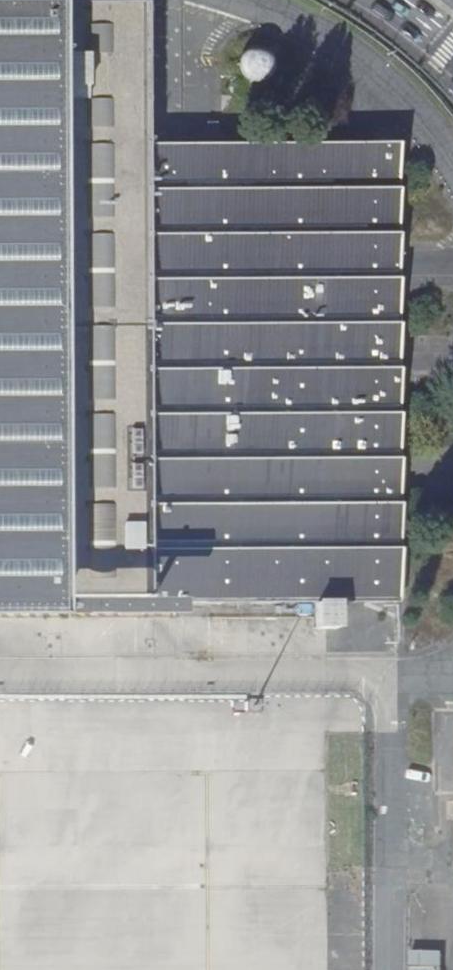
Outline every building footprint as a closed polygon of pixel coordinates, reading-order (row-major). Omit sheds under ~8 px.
[(31,620),(168,622),(168,604),(314,605),(314,643),(335,643),(337,605),(398,605),(397,486),(397,456),(397,374),(396,343),(396,285),(396,249),(395,146),(367,146),(347,146),(221,146),(215,146),(142,146),(143,137),(142,5),(0,5),(0,620),(31,620)] [(270,69),(271,65),(270,60),(268,55),(265,51),(261,48),(257,46),(252,46),(247,46),(242,48),(238,50),(235,55),(234,59),(233,64),(233,69),(235,73),(238,77),(242,81),(247,82),(251,83),(256,82),(261,81),(265,77),(268,73),(270,69)] [(215,146),(221,146),(220,136),(214,136),(143,137),(142,146),(215,146)]
